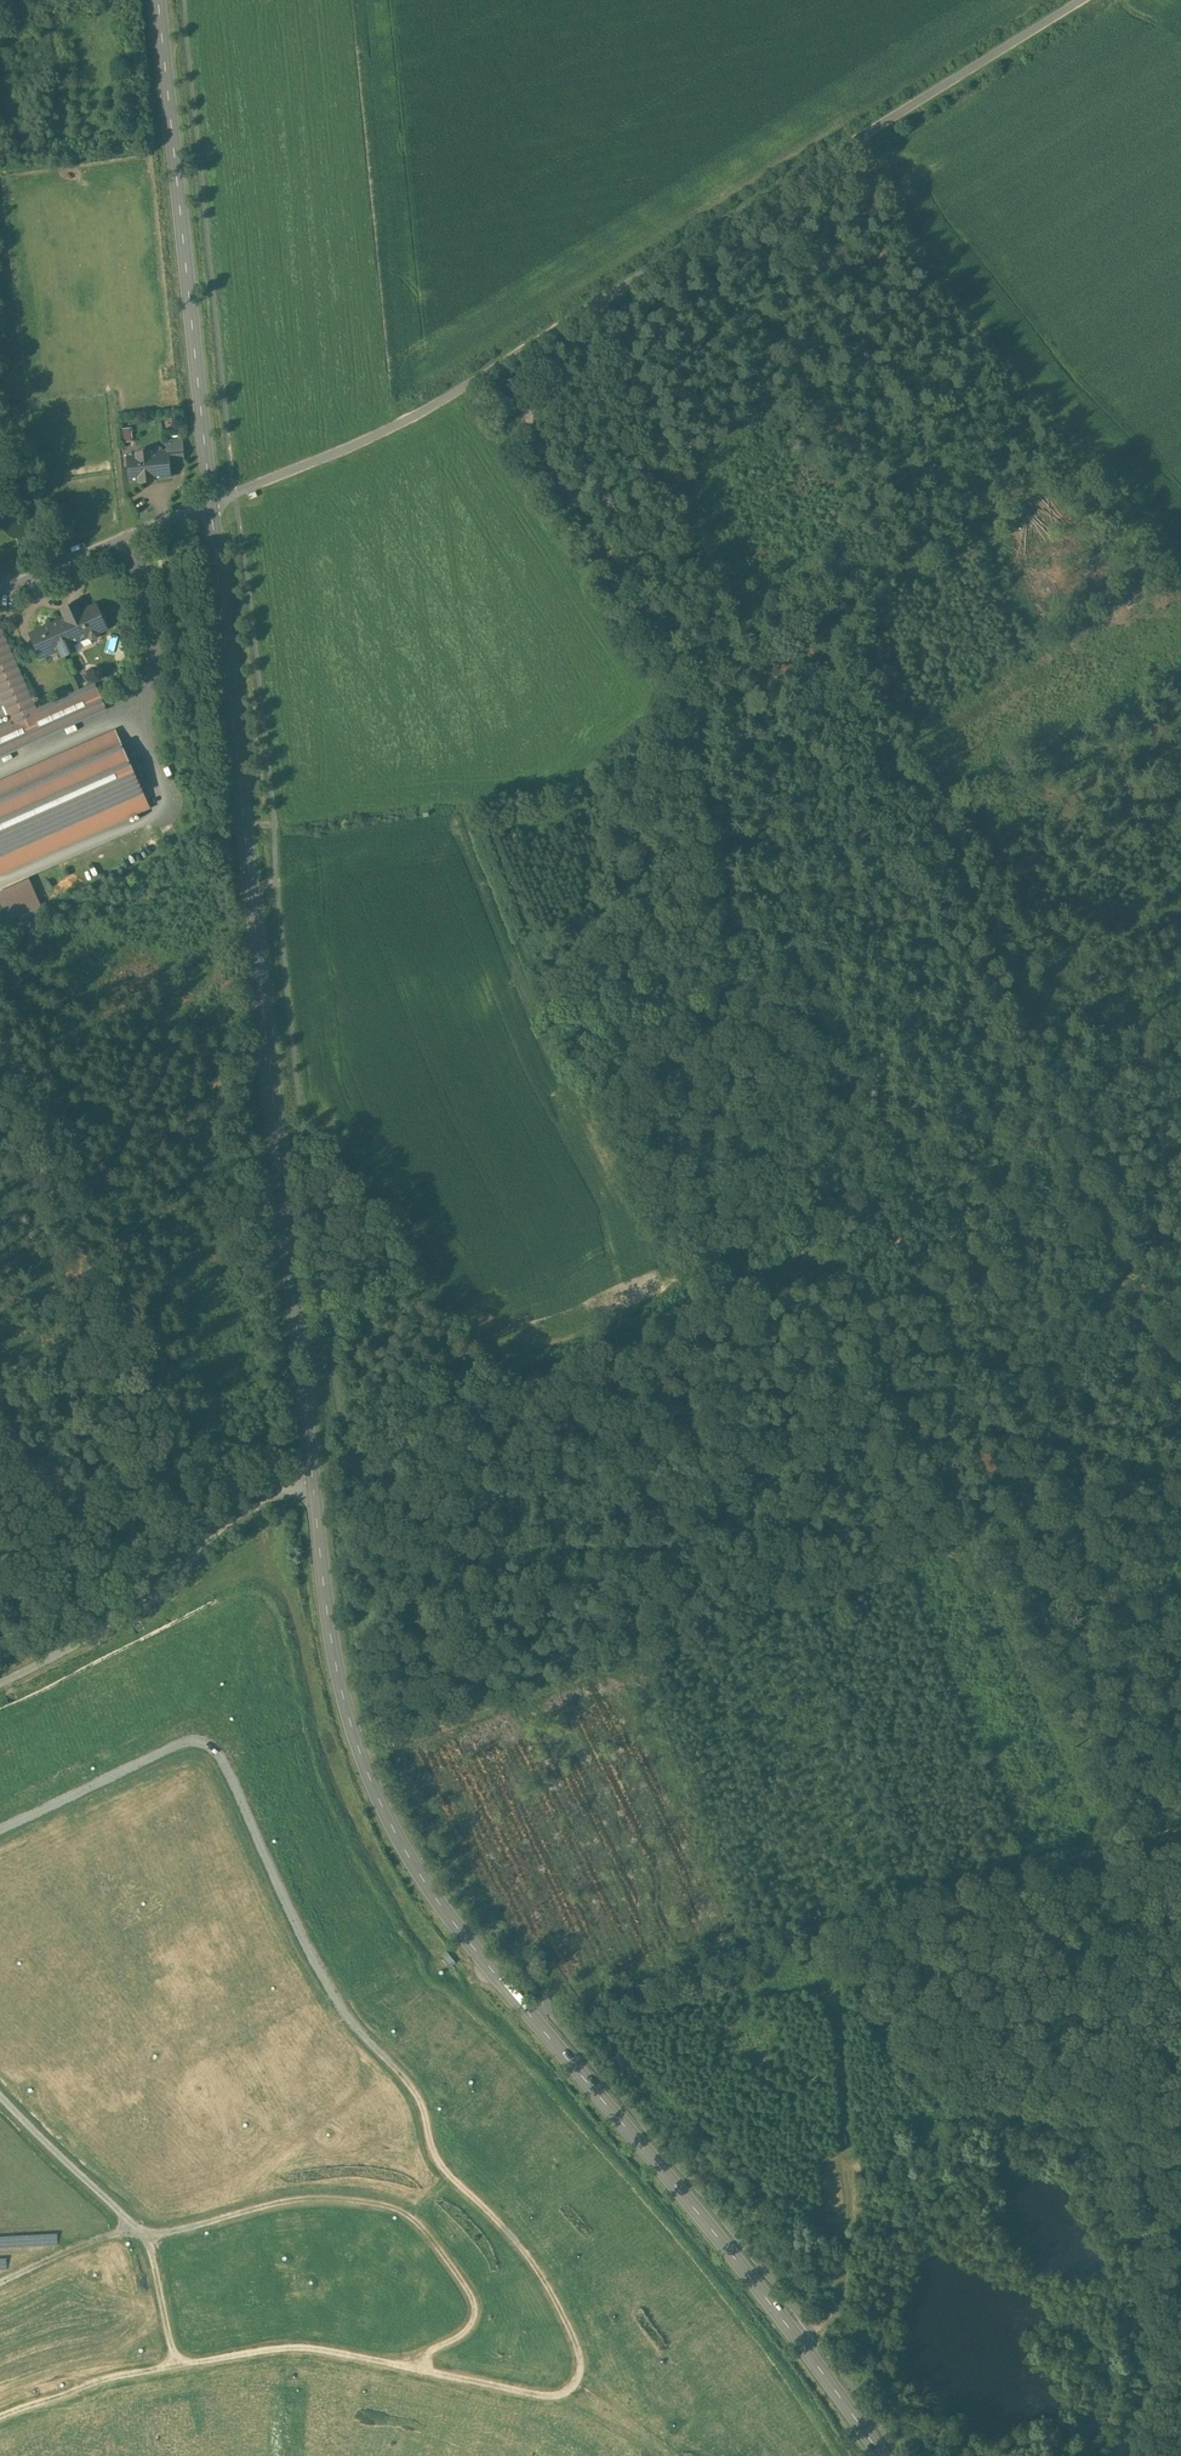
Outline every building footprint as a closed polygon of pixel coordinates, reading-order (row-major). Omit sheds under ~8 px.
[(123,441),(133,440),(132,426),(122,427),(123,441)] [(181,439),(166,441),(166,451),(167,450),(168,460),(183,459),(181,439)] [(150,451),(136,453),(136,456),(127,457),(130,481),(139,480),(139,482),(153,481),(153,478),(170,477),(168,460),(167,450),(166,451),(150,452),(150,451)] [(65,618),(35,631),(45,654),(60,648),(61,650),(72,645),(71,643),(88,635),(89,636),(92,637),(95,636),(96,632),(100,630),(90,607),(79,612),(77,608),(64,614),(65,618)] [(0,630),(0,695),(11,721),(35,710),(0,630)] [(104,708),(94,684),(35,710),(11,721),(0,726),(0,755),(104,708)] [(0,781),(0,873),(148,807),(114,731),(0,781)] [(7,927),(43,915),(31,878),(0,889),(0,906),(7,927)] [(456,1963),(447,1951),(441,1956),(450,1967),(456,1963)]
